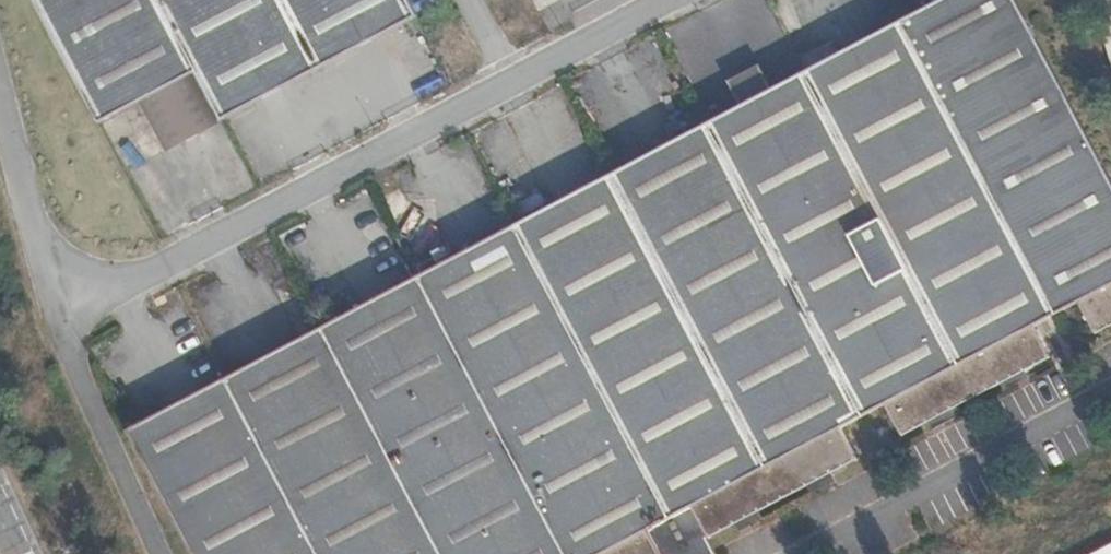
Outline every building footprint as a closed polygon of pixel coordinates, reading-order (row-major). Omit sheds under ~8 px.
[(99,123),(195,72),(220,120),(417,17),(408,0),(34,0),(99,123)] [(226,377),(127,430),(193,553),(711,553),(713,553),(705,538),(857,458),(840,428),(885,404),(901,433),(1049,355),(1033,325),(1078,302),(1094,332),(1110,324),(1110,181),(1015,0),(942,0),(897,24),(772,90),(742,106),(709,123),(615,172),(517,224),(509,228),(417,277),(325,325),(226,377)] [(729,82),(742,106),(772,90),(759,65),(729,82)] [(895,444),(885,426),(874,432),(884,451),(895,444)]
